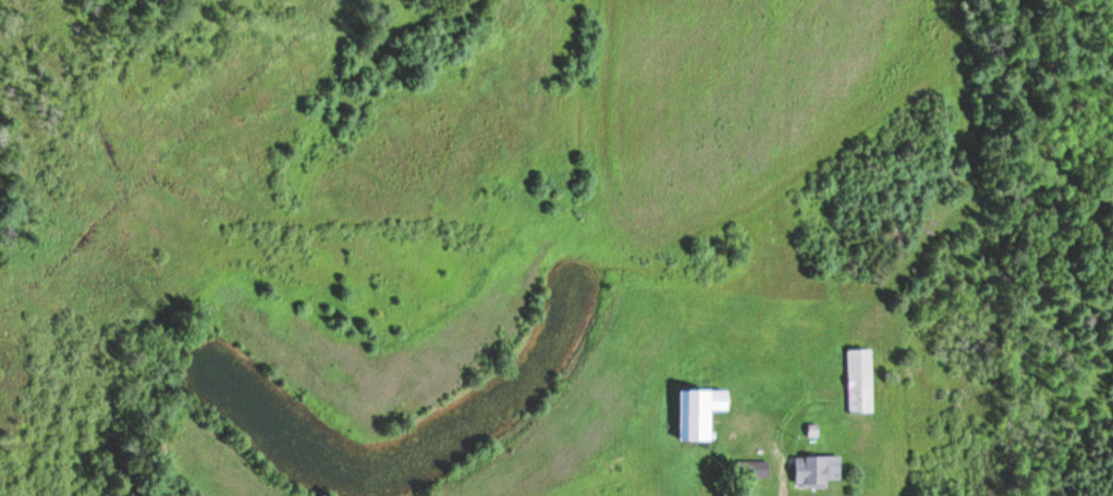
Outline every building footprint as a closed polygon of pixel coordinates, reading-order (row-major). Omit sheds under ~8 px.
[(872,413),(871,350),(845,351),(846,414),(872,413)] [(725,393),(676,392),(676,443),(707,443),(708,412),(725,412),(725,393)] [(838,457),(792,457),(792,487),(825,487),(825,480),(838,480),(838,457)] [(764,462),(738,462),(738,476),(764,476),(764,462)]
